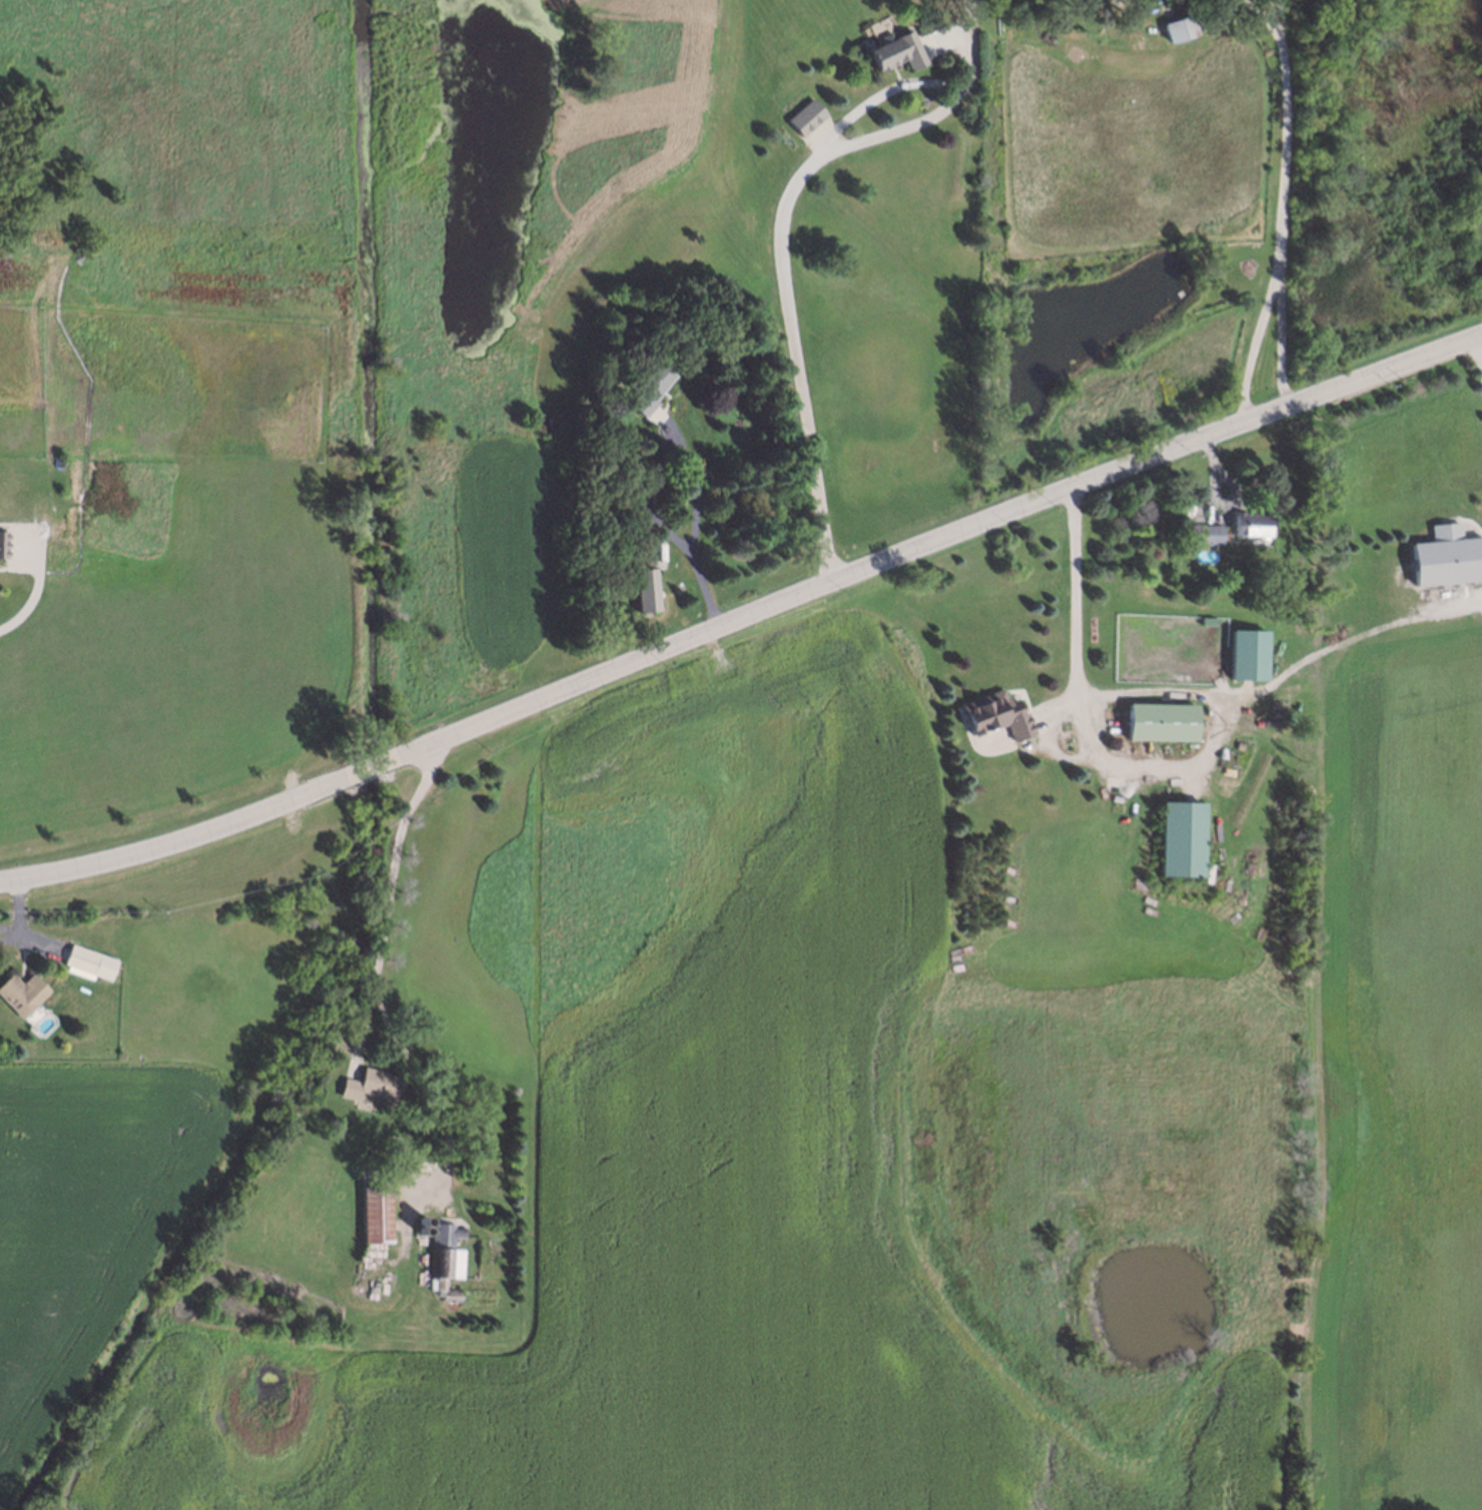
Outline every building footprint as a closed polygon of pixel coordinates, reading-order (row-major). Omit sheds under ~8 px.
[(1164,23),(1171,44),(1200,35),(1194,13),(1164,23)] [(919,60),(905,67),(897,56),(869,69),(857,41),(898,21),(919,60)] [(824,117),(798,139),(779,118),(807,95),(824,117)] [(642,412),(629,400),(639,388),(632,382),(655,354),(673,369),(651,394),(655,397),(642,412)] [(1269,534),(1232,532),(1233,508),(1241,509),(1241,512),(1258,513),(1258,515),(1270,516),(1269,534)] [(1204,540),(1204,532),(1197,532),(1197,523),(1220,523),(1220,540),(1204,540)] [(1416,588),(1481,581),(1481,539),(1462,541),(1461,524),(1431,527),(1432,543),(1411,544),(1416,588)] [(8,560),(9,533),(0,533),(0,560),(8,560)] [(654,566),(657,608),(636,609),(634,567),(654,566)] [(1199,627),(1199,619),(1213,619),(1213,627),(1199,627)] [(1233,632),(1232,681),(1269,683),(1271,634),(1233,632)] [(966,734),(954,702),(999,684),(1003,695),(1011,692),(1028,730),(1006,739),(998,720),(966,734)] [(1130,704),(1129,740),(1197,743),(1199,707),(1130,704)] [(1164,803),(1162,877),(1204,879),(1207,805),(1164,803)] [(104,977),(58,961),(66,942),(111,958),(104,977)] [(17,1016),(0,999),(0,974),(5,970),(15,981),(25,972),(43,989),(17,1016)] [(358,1098),(338,1093),(342,1075),(358,1079),(362,1062),(388,1068),(386,1073),(401,1077),(396,1098),(360,1089),(358,1098)] [(389,1186),(389,1240),(362,1239),(362,1186),(389,1186)] [(421,1215),(423,1215),(425,1218),(425,1220),(424,1222),(422,1223),(420,1223),(417,1221),(417,1219),(418,1216),(421,1215)] [(434,1303),(434,1276),(430,1276),(430,1247),(435,1247),(434,1221),(455,1221),(455,1225),(464,1225),(464,1237),(452,1237),(452,1278),(445,1278),(445,1287),(458,1287),(458,1303),(434,1303)] [(420,1225),(423,1226),(424,1228),(424,1230),(423,1232),(421,1233),(418,1233),(416,1231),(415,1229),(417,1226),(420,1225)]
